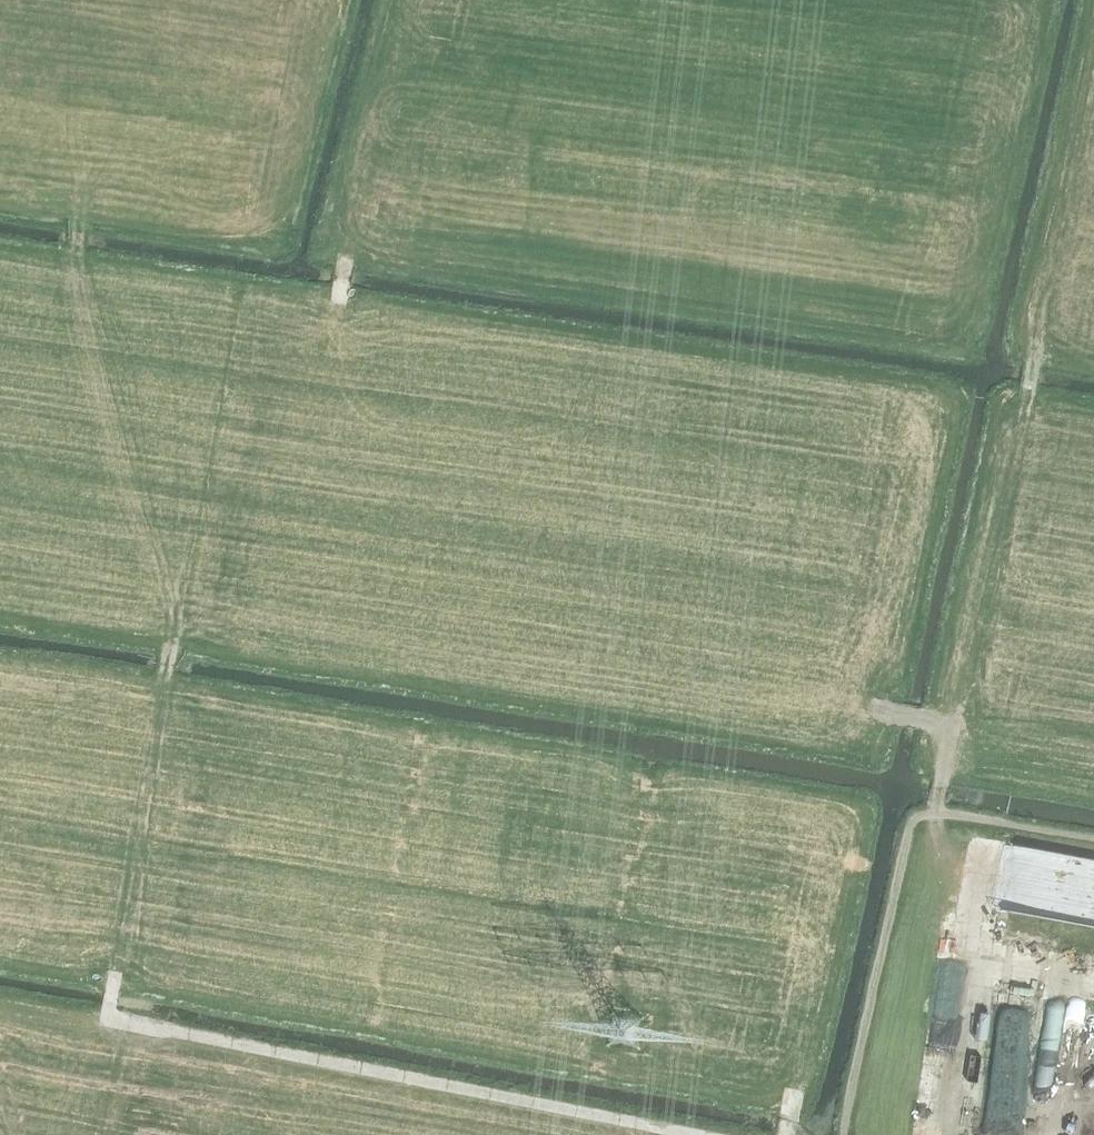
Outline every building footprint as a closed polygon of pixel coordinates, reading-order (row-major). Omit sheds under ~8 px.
[(995,1047),(1000,955),(944,952),(940,1045),(995,1047)]
